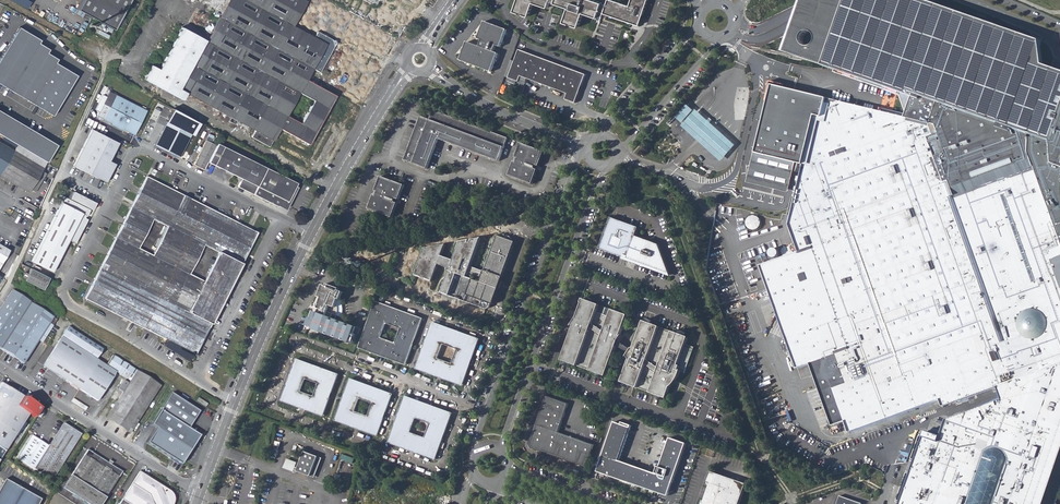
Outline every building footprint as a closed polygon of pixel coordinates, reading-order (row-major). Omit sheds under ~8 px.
[(28,8),(32,1),(30,0),(12,0),(28,8)] [(75,9),(78,10),(83,0),(79,0),(75,9)] [(78,10),(114,30),(130,0),(83,0),(78,10)] [(227,121),(233,124),(235,120),(253,130),(251,136),(269,146),(279,128),(308,144),(335,96),(306,80),(312,68),(318,72),(333,45),(331,40),(316,31),(313,37),(293,25),(306,1),(305,0),(228,0),(225,5),(216,0),(214,0),(210,7),(221,14),(205,42),(176,26),(154,67),(146,63),(139,77),(180,100),(184,92),(229,117),(227,121)] [(376,5),(382,8),(386,1),(383,0),(379,0),(376,5)] [(550,1),(550,0),(518,0),(514,11),(529,16),(534,3),(548,8),(550,1)] [(599,12),(602,2),(595,0),(555,0),(554,3),(568,7),(564,22),(578,27),(583,13),(597,18),(599,12)] [(607,4),(603,13),(633,23),(632,24),(639,27),(642,19),(641,18),(648,0),(631,0),(629,5),(614,0),(608,0),(607,4)] [(845,70),(843,75),(901,96),(912,97),(912,99),(916,99),(1031,134),(1058,144),(1059,137),(1059,71),(1044,65),(1040,44),(1033,42),(1033,38),(982,21),(981,24),(974,21),(975,18),(924,0),(920,0),(919,2),(914,0),(844,0),(846,1),(839,21),(837,27),(832,41),(826,39),(825,33),(823,29),(819,25),(813,23),(806,23),(800,25),(795,29),(792,37),(793,45),(796,50),(800,54),(806,56),(810,56),(815,55),(819,53),(822,50),(828,52),(823,66),(831,68),(832,66),(845,70)] [(507,30),(485,22),(478,39),(482,40),(480,47),(468,42),(461,60),(492,72),(499,53),(494,52),(496,45),(501,47),(507,30)] [(75,76),(53,64),(55,60),(46,53),(47,50),(37,44),(38,41),(17,27),(0,55),(0,86),(51,116),(75,76)] [(567,100),(577,104),(587,75),(521,49),(510,78),(520,82),(522,77),(569,95),(567,100)] [(795,162),(803,164),(815,116),(822,118),(827,98),(772,85),(756,153),(795,162)] [(104,119),(131,133),(134,134),(146,111),(109,92),(103,103),(110,107),(104,119)] [(1031,134),(916,99),(911,119),(827,98),(823,114),(822,118),(815,116),(803,164),(789,225),(798,252),(760,266),(777,313),(794,320),(786,337),(797,369),(823,360),(836,355),(846,384),(833,388),(849,433),(940,400),(951,396),(954,404),(998,387),(1003,400),(954,418),(947,438),(926,431),(901,503),(1029,503),(1059,417),(1059,155),(1058,144),(1031,134)] [(682,125),(694,112),(687,106),(676,118),(682,125)] [(438,138),(497,161),(506,138),(433,109),(429,118),(420,115),(402,158),(426,168),(438,138)] [(706,147),(721,161),(736,145),(722,132),(704,115),(697,109),(694,112),(682,125),(690,132),(706,147)] [(16,144),(33,154),(46,162),(54,146),(0,113),(0,135),(16,144)] [(166,122),(154,144),(166,150),(177,128),(166,122)] [(106,159),(115,140),(88,127),(70,165),(103,181),(111,162),(106,159)] [(190,134),(177,128),(166,150),(179,157),(190,134)] [(204,139),(192,164),(203,169),(207,161),(215,145),(204,139)] [(239,177),(236,186),(275,206),(276,205),(285,210),(289,203),(287,202),(297,184),(216,142),(215,145),(207,161),(239,177)] [(0,143),(0,171),(13,150),(0,143)] [(507,175),(530,185),(543,152),(520,143),(507,175)] [(15,185),(30,160),(33,154),(16,144),(13,150),(0,171),(0,176),(15,185)] [(795,162),(756,153),(751,171),(749,182),(786,191),(788,191),(795,162)] [(33,154),(30,160),(42,168),(46,162),(33,154)] [(41,170),(42,168),(30,160),(15,185),(30,194),(32,191),(36,192),(47,173),(41,170)] [(367,207),(390,216),(396,202),(394,201),(395,197),(397,198),(403,184),(380,174),(367,207)] [(85,299),(195,354),(256,232),(240,223),(241,220),(230,214),(228,218),(147,176),(85,299)] [(56,208),(30,262),(50,272),(66,240),(72,242),(83,220),(82,218),(87,209),(85,208),(86,206),(91,209),(93,204),(72,192),(68,200),(66,199),(70,191),(63,187),(59,196),(62,197),(60,200),(56,208)] [(50,205),(56,208),(60,200),(57,199),(54,198),(50,205)] [(759,228),(761,226),(761,223),(761,221),(760,219),(758,217),(756,216),(754,215),(751,216),(749,217),(747,218),(746,220),(746,223),(746,225),(747,227),(749,229),(751,230),(753,231),(756,231),(758,229),(759,228)] [(638,227),(610,217),(599,249),(627,258),(626,260),(635,264),(636,262),(670,274),(658,244),(634,235),(638,227)] [(433,282),(440,262),(453,266),(443,293),(450,295),(450,297),(485,310),(487,309),(488,308),(490,307),(490,305),(499,282),(501,283),(503,279),(502,278),(515,244),(513,243),(512,241),(511,239),(510,238),(508,237),(505,237),(503,238),(501,239),(499,237),(486,273),(487,273),(486,274),(472,269),(483,240),(461,243),(454,263),(442,258),(447,246),(425,249),(415,276),(433,282)] [(0,263),(8,250),(0,245),(0,262),(0,263)] [(358,268),(368,268),(367,259),(358,259),(358,268)] [(670,274),(636,262),(635,264),(670,276),(670,274)] [(44,291),(50,279),(32,270),(29,274),(26,272),(24,278),(26,280),(25,282),(44,291)] [(490,305),(493,305),(501,283),(499,282),(490,305)] [(318,310),(315,314),(310,320),(307,328),(350,344),(356,328),(336,321),(332,319),(333,315),(337,316),(338,313),(338,311),(338,308),(337,305),(339,300),(340,301),(343,293),(339,291),(340,289),(328,285),(327,287),(323,285),(315,308),(318,310)] [(11,291),(0,308),(0,349),(23,364),(37,341),(46,328),(48,330),(51,325),(53,326),(57,320),(30,303),(29,303),(30,303),(25,299),(11,291)] [(58,318),(27,297),(25,299),(30,303),(29,303),(30,303),(57,320),(58,318)] [(574,327),(561,361),(606,378),(618,344),(619,342),(620,340),(622,338),(621,337),(629,316),(583,299),(581,304),(583,304),(577,319),(571,326),(574,327)] [(358,346),(360,349),(379,356),(380,354),(385,356),(384,358),(402,365),(405,363),(412,345),(410,344),(412,339),(414,340),(421,321),(419,317),(401,311),(401,312),(396,311),(397,309),(378,302),(374,303),(367,322),(369,323),(368,328),(365,327),(358,346)] [(794,320),(777,313),(786,337),(794,320)] [(644,322),(634,350),(633,351),(630,354),(627,358),(630,360),(621,383),(666,400),(671,387),(672,388),(674,385),(676,382),(681,373),(685,375),(694,350),(692,349),(686,346),(686,345),(688,339),(644,322)] [(416,366),(418,370),(436,377),(437,375),(442,376),(441,379),(460,386),(463,385),(470,366),(467,364),(469,359),(472,360),(478,342),(477,338),(458,332),(458,334),(453,332),(454,330),(436,323),(432,324),(425,343),(427,344),(426,349),(423,348),(416,366)] [(37,341),(41,344),(53,326),(51,325),(48,330),(46,328),(37,341)] [(43,366),(77,388),(96,358),(102,349),(68,327),(43,366)] [(618,344),(630,354),(633,351),(620,340),(619,342),(618,344)] [(103,350),(129,367),(132,364),(105,346),(103,350)] [(97,360),(96,358),(77,388),(96,401),(115,373),(121,376),(118,382),(119,383),(129,367),(103,350),(97,360)] [(836,355),(823,360),(833,388),(846,384),(836,355)] [(281,399),(282,402),(299,408),(299,405),(305,407),(304,409),(321,416),(324,414),(330,399),(328,398),(330,392),(332,393),(338,377),(337,374),(320,368),(319,370),(313,368),(314,366),(298,360),(295,361),(289,377),(291,378),(289,383),(287,383),(281,399)] [(143,371),(132,364),(129,367),(159,386),(160,385),(142,373),(143,371)] [(129,432),(159,386),(129,367),(119,383),(121,384),(117,390),(115,389),(106,404),(107,405),(103,411),(109,414),(107,418),(129,432)] [(335,419),(336,422),(353,428),(354,426),(359,428),(358,430),(374,436),(378,434),(384,418),(382,417),(383,412),(386,413),(392,396),(390,393),(373,387),(373,389),(368,387),(368,385),(352,380),(349,381),(343,397),(346,398),(344,403),(341,402),(335,419)] [(1,383),(0,384),(0,447),(5,450),(34,405),(1,383)] [(149,426),(141,440),(182,466),(186,464),(189,461),(185,458),(198,436),(187,429),(197,412),(170,394),(152,421),(149,420),(146,425),(149,426)] [(388,441),(390,444),(409,451),(410,448),(415,450),(414,452),(432,459),(436,458),(442,439),(440,439),(442,434),(444,434),(451,415),(450,412),(431,405),(431,407),(426,405),(426,403),(407,396),(404,397),(397,416),(399,418),(398,423),(395,422),(388,441)] [(531,449),(586,468),(594,445),(559,433),(569,404),(546,396),(529,444),(531,449)] [(940,400),(942,407),(954,403),(951,396),(940,400)] [(207,404),(197,398),(195,401),(205,407),(207,404)] [(954,418),(947,421),(941,436),(947,438),(954,418)] [(51,480),(81,434),(63,423),(48,446),(31,435),(16,458),(51,480)] [(622,425),(615,423),(597,472),(627,482),(638,484),(645,486),(666,493),(670,482),(672,483),(686,444),(670,439),(657,476),(619,462),(632,426),(622,423),(622,425)] [(88,503),(101,503),(122,472),(87,450),(63,488),(88,503)] [(319,457),(305,452),(298,472),(311,477),(319,457)] [(353,462),(355,458),(343,454),(342,459),(353,462)] [(323,458),(319,457),(311,477),(315,478),(323,458)] [(283,469),(290,471),(293,460),(286,459),(283,469)] [(118,503),(172,503),(173,501),(173,498),(173,495),(171,493),(139,471),(118,503)] [(746,485),(712,473),(708,483),(710,487),(713,493),(707,496),(709,501),(706,502),(704,502),(701,501),(701,503),(700,503),(710,503),(712,503),(739,503),(746,485)] [(40,499),(4,479),(0,487),(0,503),(37,503),(40,499)] [(627,482),(667,497),(672,483),(670,482),(666,493),(645,486),(638,484),(627,482)]
